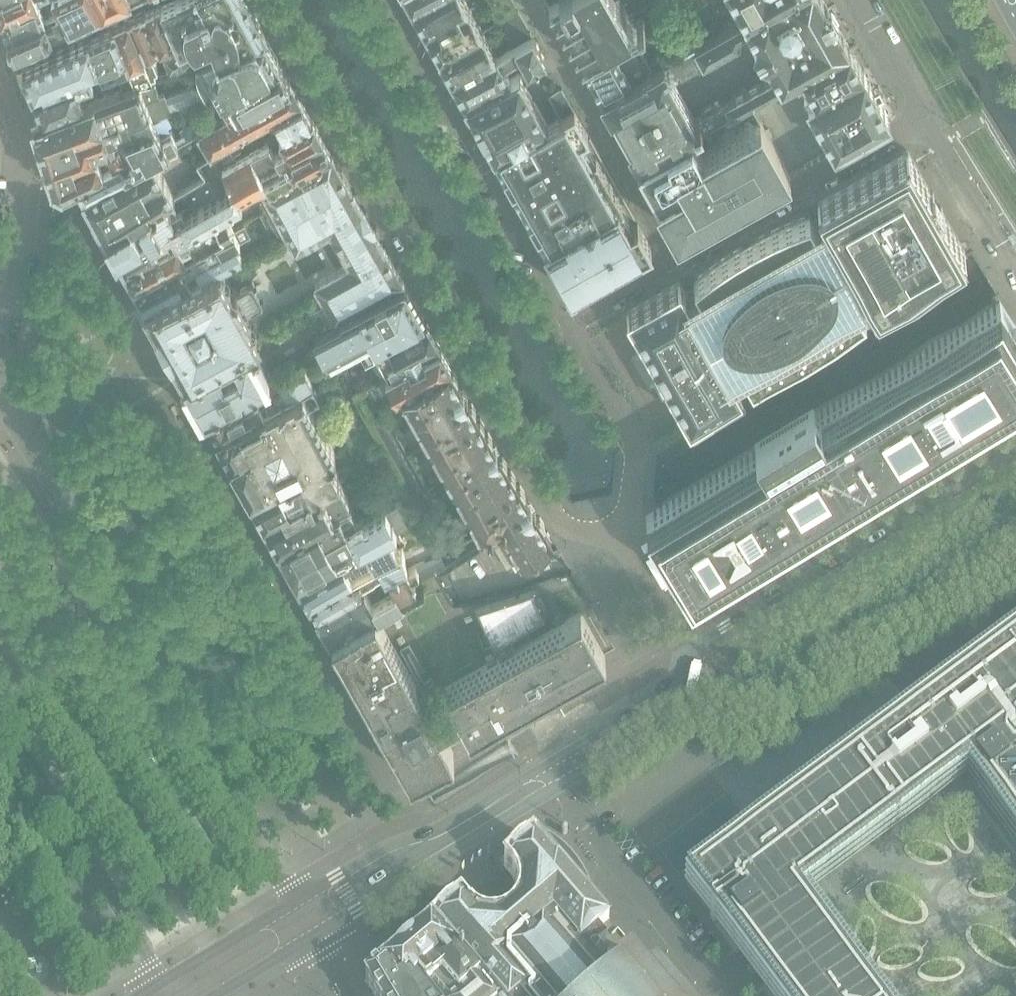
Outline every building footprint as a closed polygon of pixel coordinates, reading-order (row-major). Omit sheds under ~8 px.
[(45,0),(0,0),(0,17),(2,21),(38,3),(45,0)] [(97,0),(53,0),(59,13),(64,20),(66,19),(70,27),(103,12),(97,0)] [(103,12),(128,0),(97,0),(103,12)] [(246,0),(167,0),(159,4),(179,48),(195,41),(186,18),(201,10),(204,15),(210,12),(218,28),(212,33),(218,50),(264,32),(263,29),(255,15),(254,13),(253,13),(246,0)] [(411,6),(424,29),(468,6),(464,0),(423,0),(411,6)] [(497,24),(519,12),(512,0),(484,0),(497,24)] [(634,34),(613,0),(553,0),(548,3),(582,64),(634,34)] [(836,22),(830,13),(826,4),(823,0),(778,0),(775,1),(744,19),(694,47),(696,51),(702,63),(704,65),(712,60),(718,56),(719,56),(722,54),(725,52),(734,47),(736,46),(739,44),(741,43),(741,41),(742,35),(749,30),(754,40),(756,42),(756,44),(755,49),(754,50),(760,61),(761,60),(767,63),(768,63),(774,73),(774,76),(775,76),(748,89),(748,90),(756,102),(795,79),(796,79),(820,66),(821,65),(851,49),(836,22)] [(744,19),(775,1),(778,0),(734,0),(744,19)] [(8,36),(44,20),(38,3),(2,21),(1,21),(7,35),(8,36)] [(179,48),(159,4),(144,11),(159,47),(163,59),(169,73),(187,65),(179,48)] [(468,6),(424,29),(439,55),(482,32),(468,6)] [(159,47),(144,11),(129,18),(152,74),(156,73),(155,69),(158,67),(151,51),(159,47)] [(519,12),(497,24),(511,47),(532,35),(519,12)] [(14,53),(70,27),(66,19),(64,20),(59,13),(45,19),(44,20),(8,36),(13,49),(14,53)] [(152,74),(129,18),(112,26),(134,85),(154,78),(153,76),(152,76),(152,74)] [(134,85),(112,26),(22,67),(32,93),(89,71),(99,67),(103,77),(97,80),(104,95),(134,85)] [(210,96),(280,60),(277,54),(264,32),(218,50),(196,60),(196,62),(210,96)] [(482,32),(439,55),(440,56),(452,78),(495,55),(483,33),(483,34),(482,32)] [(602,99),(653,70),(637,43),(639,43),(634,34),(582,64),(602,99)] [(510,79),(502,64),(516,57),(520,63),(523,60),(529,68),(546,59),(532,35),(511,47),(496,56),(495,55),(452,78),(465,102),(510,79)] [(676,80),(697,68),(696,66),(702,63),(696,51),(694,47),(687,50),(653,70),(602,99),(615,121),(639,164),(704,128),(722,118),(750,102),(754,100),(748,90),(748,89),(716,107),(715,104),(701,112),(703,116),(698,119),(676,80)] [(808,102),(863,71),(851,49),(821,66),(820,66),(796,79),(798,85),(806,81),(811,90),(804,94),(808,102)] [(229,111),(290,79),(280,60),(210,96),(213,102),(221,97),(229,111)] [(120,132),(156,119),(154,117),(167,112),(210,96),(196,62),(196,67),(196,71),(196,75),(197,78),(198,82),(166,95),(165,91),(159,93),(153,79),(154,78),(134,85),(104,95),(84,103),(34,122),(42,147),(41,147),(45,158),(53,183),(62,187),(76,180),(130,153),(120,132)] [(84,103),(78,87),(93,81),(89,71),(32,93),(39,111),(32,114),(34,122),(84,103)] [(890,119),(863,71),(808,102),(835,150),(873,128),(879,125),(890,119)] [(547,125),(528,91),(519,74),(510,79),(465,102),(467,106),(468,106),(477,121),(476,122),(483,134),(484,134),(493,150),(492,150),(494,152),(547,125)] [(235,140),(270,120),(273,117),(302,101),(290,79),(229,111),(196,131),(210,155),(217,151),(227,145),(235,140)] [(520,200),(597,159),(596,157),(592,159),(580,138),(588,134),(562,88),(548,95),(560,117),(547,125),(494,152),(520,200)] [(312,118),(302,101),(273,117),(284,134),(312,118)] [(85,195),(153,156),(179,143),(178,141),(187,136),(184,131),(175,136),(168,124),(172,122),(167,112),(154,117),(156,119),(120,132),(130,153),(76,180),(85,195)] [(277,157),(320,131),(312,118),(284,134),(278,137),(284,148),(275,153),(277,157)] [(686,232),(790,174),(760,121),(714,147),(704,128),(639,164),(677,233),(684,229),(686,232)] [(259,194),(331,152),(320,131),(277,157),(275,153),(269,143),(221,170),(233,190),(185,217),(177,222),(185,236),(186,237),(225,213),(242,203),(241,201),(258,192),(259,194)] [(235,140),(227,145),(234,156),(242,152),(235,140)] [(227,145),(217,151),(223,162),(233,157),(234,156),(227,145)] [(703,412),(964,253),(965,252),(942,210),(943,209),(941,207),(933,194),(934,194),(933,192),(932,192),(908,150),(817,202),(826,218),(815,224),(809,213),(799,217),(777,227),(755,238),(733,250),(713,264),(694,279),(699,289),(689,295),(680,280),(627,310),(650,351),(649,351),(658,368),(665,380),(666,380),(689,420),(703,412)] [(315,337),(406,284),(403,278),(402,278),(385,247),(354,191),(353,191),(331,152),(259,194),(281,232),(284,231),(292,245),(294,248),(297,250),(330,232),(348,264),(315,282),(314,286),(315,288),(324,303),(306,312),(290,321),(304,343),(315,337)] [(107,236),(163,202),(176,194),(153,156),(85,195),(94,213),(98,221),(99,221),(107,236)] [(545,245),(621,202),(597,159),(520,200),(545,245)] [(150,238),(177,222),(185,217),(181,208),(170,214),(163,202),(107,236),(106,236),(117,255),(148,235),(150,238)] [(574,290),(651,247),(637,223),(630,227),(619,206),(622,204),(621,202),(545,245),(544,245),(554,261),(553,262),(562,277),(562,276),(571,293),(575,291),(574,290)] [(185,236),(125,270),(133,285),(134,285),(234,229),(225,213),(186,237),(185,236)] [(125,270),(185,236),(177,222),(150,238),(148,235),(117,255),(125,269),(125,270)] [(140,295),(236,242),(240,240),(234,229),(134,285),(140,295)] [(147,309),(191,282),(187,275),(197,269),(201,276),(221,266),(242,254),(236,242),(140,295),(145,305),(145,306),(147,309)] [(252,323),(247,314),(248,313),(249,312),(249,311),(249,310),(249,309),(261,303),(261,299),(252,283),(249,282),(245,283),(234,287),(233,287),(232,287),(229,280),(221,266),(201,276),(191,282),(147,309),(157,327),(156,327),(157,330),(164,342),(172,356),(174,356),(184,374),(183,374),(185,378),(186,377),(246,345),(248,343),(249,345),(252,342),(253,344),(260,340),(259,337),(260,337),(252,323)] [(341,368),(425,320),(406,284),(315,337),(324,354),(327,352),(330,358),(333,356),(341,368)] [(690,589),(710,577),(726,568),(1015,392),(1015,329),(1000,302),(997,303),(820,411),(812,399),(754,434),(761,446),(659,508),(658,508),(646,516),(690,589)] [(451,365),(441,348),(440,347),(426,322),(389,342),(389,343),(375,351),(389,376),(385,378),(396,397),(399,396),(449,368),(452,367),(451,365)] [(206,414),(265,378),(246,345),(186,377),(206,414)] [(219,438),(311,386),(314,385),(300,362),(274,376),(268,377),(276,391),(237,412),(210,422),(219,438)] [(426,444),(476,415),(475,412),(476,410),(472,402),(469,402),(465,395),(465,394),(461,387),(460,387),(456,380),(457,377),(453,370),(450,370),(449,368),(399,396),(426,444)] [(237,412),(276,391),(268,377),(265,378),(206,414),(210,422),(237,412)] [(340,478),(329,458),(335,453),(313,408),(310,404),(319,400),(311,386),(219,438),(264,519),(278,544),(350,505),(350,504),(336,480),(340,478)] [(379,415),(370,419),(371,420),(374,426),(383,421),(379,415)] [(514,480),(516,477),(511,470),(508,470),(506,466),(507,463),(502,456),(500,456),(497,452),(498,452),(494,445),(493,445),(491,442),(492,439),(488,432),(485,431),(483,427),(484,424),(480,417),(477,417),(476,415),(426,444),(465,511),(516,482),(514,480)] [(383,421),(374,426),(378,433),(387,428),(383,421)] [(387,428),(378,433),(382,440),(391,435),(387,428)] [(391,435),(382,440),(386,447),(395,442),(392,437),(391,435)] [(395,442),(386,447),(390,454),(399,449),(395,442)] [(399,449),(390,454),(394,461),(403,456),(399,449)] [(403,456),(394,461),(398,468),(407,463),(403,456)] [(407,463),(398,468),(402,475),(411,470),(407,463)] [(411,470),(402,475),(403,477),(406,482),(415,477),(411,470)] [(415,477),(406,482),(410,489),(418,484),(415,477)] [(544,524),(540,517),(537,517),(532,509),(533,509),(529,501),(528,502),(523,495),(525,492),(520,485),(517,485),(516,482),(465,511),(479,536),(501,523),(521,559),(547,542),(548,541),(549,537),(543,527),(544,524)] [(418,484),(410,489),(412,493),(414,496),(422,491),(418,484)] [(422,491),(414,496),(417,503),(426,498),(422,491)] [(426,498),(417,503),(421,510),(430,505),(426,498)] [(325,570),(390,534),(397,530),(412,522),(400,501),(364,521),(359,512),(354,513),(350,505),(278,544),(300,583),(325,570)] [(430,505),(421,510),(425,517),(434,512),(430,505)] [(434,512),(425,517),(429,524),(438,519),(434,512)] [(438,519),(429,524),(433,531),(442,526),(438,519)] [(442,526),(433,531),(437,538),(446,533),(442,526)] [(446,533),(437,538),(441,544),(450,540),(446,533)] [(310,600),(352,576),(345,564),(350,561),(352,564),(353,565),(370,556),(374,564),(399,551),(390,534),(325,570),(300,583),(310,600)] [(450,540),(441,544),(444,550),(445,551),(454,547),(450,540)] [(560,553),(556,547),(552,549),(553,550),(549,552),(553,558),(560,553)] [(318,614),(398,570),(405,566),(406,567),(407,566),(402,549),(399,551),(374,564),(352,576),(310,600),(318,614)] [(331,638),(447,572),(468,558),(465,553),(447,565),(442,556),(440,553),(416,566),(407,569),(406,567),(405,566),(398,570),(318,614),(331,638)] [(469,732),(605,655),(581,612),(592,606),(572,572),(455,606),(445,589),(454,584),(447,572),(331,638),(375,715),(381,726),(383,729),(410,777),(454,753),(434,717),(455,706),(469,732)] [(917,714),(756,833),(686,885),(735,952),(761,987),(768,995),(871,995),(828,937),(788,967),(762,932),(773,924),(784,938),(812,917),(799,899),(803,897),(967,775),(1015,841),(1015,641),(917,714)] [(657,957),(638,973),(632,966),(637,962),(617,939),(616,939),(608,929),(581,897),(587,892),(591,890),(586,879),(580,868),(572,858),(564,849),(554,841),(543,834),(541,838),(535,843),(533,841),(504,865),(513,877),(515,880),(517,886),(518,893),(518,900),(515,906),(512,911),(509,914),(507,916),(501,919),(495,921),(488,921),(482,920),(476,917),(471,912),(470,913),(460,902),(432,926),(491,995),(691,995),(657,957)] [(432,926),(381,969),(398,990),(407,983),(416,995),(424,995),(432,988),(439,995),(491,995),(432,926)] [(407,983),(398,990),(381,969),(366,982),(367,986),(368,985),(369,987),(374,995),(416,995),(407,983)]
